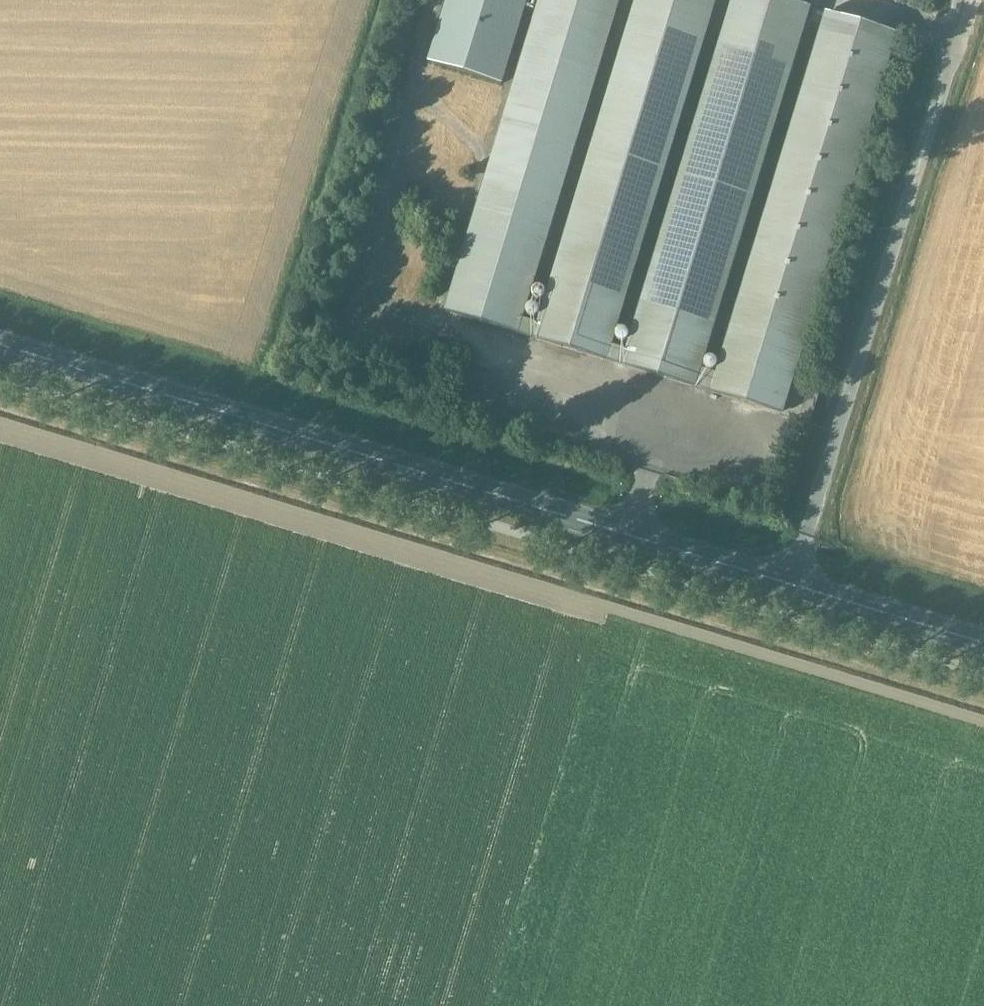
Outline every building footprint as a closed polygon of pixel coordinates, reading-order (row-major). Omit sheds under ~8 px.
[(429,62),(502,84),(527,0),(447,0),(429,62)] [(617,0),(543,0),(449,312),(781,413),(896,33),(828,13),(718,375),(698,369),(807,6),(787,0),(736,0),(630,349),(609,342),(713,0),(640,0),(542,322),(521,316),(617,0)]
